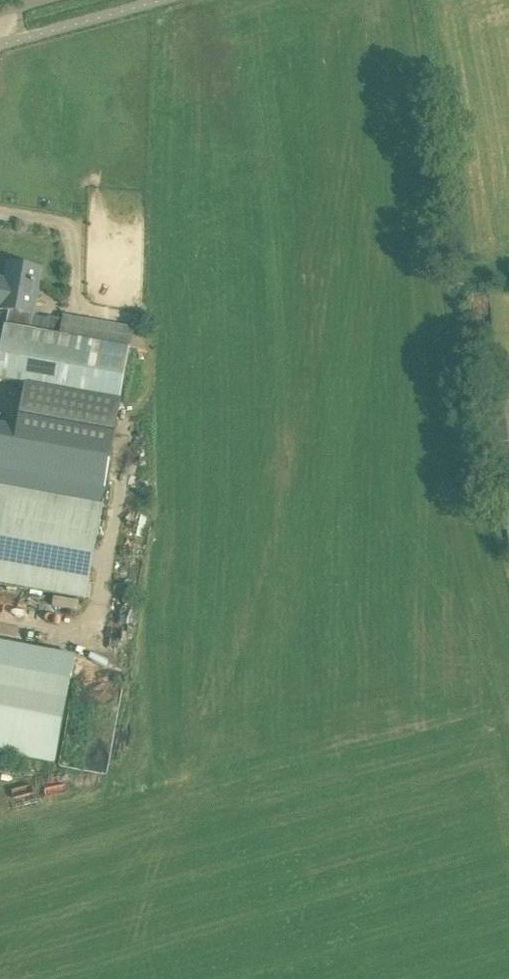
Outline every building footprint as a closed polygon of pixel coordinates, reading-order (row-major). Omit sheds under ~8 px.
[(37,285),(40,268),(19,264),(16,281),(16,282),(20,282),(14,316),(32,319),(33,315),(39,285),(37,285)] [(16,281),(0,278),(0,309),(9,311),(6,327),(0,361),(0,379),(122,399),(130,348),(131,348),(133,335),(135,327),(63,315),(59,336),(30,332),(32,319),(14,316),(20,282),(16,282),(16,281)] [(85,599),(101,509),(112,445),(18,427),(0,424),(0,583),(85,599)] [(55,751),(70,643),(0,633),(0,743),(55,751)] [(119,643),(112,647),(122,665),(129,661),(119,643)]
